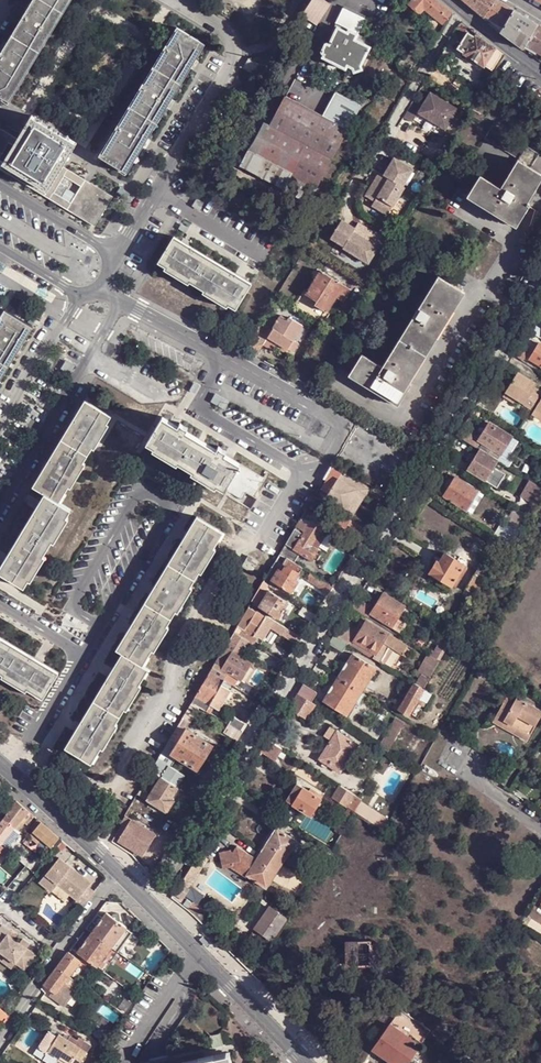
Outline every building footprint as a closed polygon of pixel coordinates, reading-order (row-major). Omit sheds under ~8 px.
[(0,54),(0,95),(10,101),(70,0),(32,0),(0,54)] [(319,21),(332,0),(311,0),(303,11),(319,21)] [(409,4),(419,12),(421,9),(442,23),(451,12),(436,0),(412,0),(409,4)] [(484,18),(485,15),(494,0),(468,0),(466,3),(484,18)] [(485,15),(489,17),(501,24),(504,26),(514,9),(499,0),(494,0),(485,15)] [(351,8),(344,6),(336,21),(335,21),(333,26),(336,28),(344,31),(345,28),(357,34),(365,17),(351,8)] [(537,23),(514,9),(504,26),(500,32),(522,48),(525,44),(537,23)] [(466,26),(460,21),(457,25),(462,30),(466,26)] [(525,44),(528,46),(540,54),(540,25),(537,23),(525,44)] [(204,44),(176,27),(99,156),(126,173),(204,44)] [(353,72),(360,70),(359,66),(368,47),(358,42),(353,39),(357,34),(345,28),(344,31),(336,28),(327,44),(324,43),(320,52),(323,54),(321,57),(332,63),(334,59),(346,66),(352,68),(353,72)] [(490,70),(500,52),(473,35),(473,37),(466,32),(456,48),(462,52),(462,54),(483,67),(484,66),(490,70)] [(503,56),(500,52),(490,70),(493,72),(497,66),(503,56)] [(259,63),(249,57),(243,66),(253,73),(259,63)] [(344,69),(346,66),(334,59),(332,63),(344,69)] [(333,92),(319,116),(343,130),(356,106),(333,92)] [(452,110),(425,94),(419,103),(412,99),(401,118),(408,123),(409,121),(414,112),(442,128),(452,110)] [(282,95),(266,124),(325,159),(343,130),(319,116),(291,100),(282,95)] [(414,112),(409,121),(436,137),(442,128),(414,112)] [(76,142),(31,115),(18,139),(14,145),(3,163),(48,190),(48,189),(58,173),(62,166),(76,142)] [(305,195),(325,159),(266,124),(260,121),(239,157),(236,164),(301,202),(305,195)] [(526,168),(536,153),(487,125),(480,138),(514,158),(512,160),(526,168)] [(9,142),(13,136),(0,128),(0,158),(9,142)] [(13,136),(9,142),(14,145),(18,139),(13,136)] [(410,168),(391,157),(381,174),(376,171),(363,194),(372,199),(369,204),(386,213),(401,186),(400,185),(410,168)] [(512,160),(496,188),(478,176),(466,196),(497,214),(495,217),(514,228),(527,206),(524,205),(525,203),(522,201),(538,175),(526,168),(512,160)] [(48,190),(3,163),(0,161),(0,169),(45,196),(48,190)] [(74,174),(62,166),(58,173),(64,176),(70,180),(74,174)] [(113,196),(74,174),(70,180),(56,203),(95,226),(113,196)] [(55,192),(56,203),(70,180),(64,176),(55,192)] [(56,203),(55,192),(48,189),(48,190),(45,196),(56,203)] [(379,235),(356,221),(353,227),(338,218),(328,237),(342,245),(339,248),(366,263),(377,245),(374,244),(379,235)] [(251,283),(221,265),(204,256),(173,238),(158,264),(165,268),(164,270),(188,285),(190,282),(206,292),(204,294),(228,308),(230,306),(236,309),(251,283)] [(342,304),(350,292),(319,273),(305,298),(316,304),(314,308),(327,315),(336,300),(342,304)] [(358,357),(346,378),(396,407),(409,386),(405,384),(460,293),(435,277),(380,369),(358,357)] [(33,328),(5,310),(0,319),(0,382),(33,328)] [(294,344),(303,329),(288,320),(286,322),(280,318),(271,333),(262,327),(250,347),(251,348),(250,351),(258,356),(262,348),(272,353),(274,350),(287,357),(289,353),(293,356),(299,347),(294,344)] [(524,327),(539,336),(540,331),(540,328),(528,319),(524,327)] [(538,342),(529,358),(540,365),(540,344),(538,342)] [(514,352),(520,355),(526,347),(519,343),(514,352)] [(534,382),(515,371),(503,392),(522,403),(520,407),(527,412),(539,390),(532,386),(534,382)] [(503,392),(500,396),(520,407),(522,403),(503,392)] [(533,408),(540,412),(540,393),(533,408)] [(84,402),(32,488),(43,495),(60,505),(63,498),(61,497),(65,489),(68,491),(83,466),(81,465),(89,449),(92,450),(107,426),(105,424),(109,417),(84,402)] [(540,420),(540,419),(540,412),(533,408),(529,413),(540,420)] [(238,464),(223,455),(225,452),(220,452),(217,448),(215,451),(185,432),(187,429),(182,428),(178,425),(177,427),(161,418),(145,444),(152,449),(151,451),(176,465),(177,464),(192,473),(191,475),(215,489),(217,488),(222,491),(238,464)] [(511,436),(489,422),(488,423),(479,437),(478,438),(474,446),(479,449),(497,460),(500,453),(503,449),(511,436)] [(462,426),(457,435),(474,446),(478,438),(479,437),(475,434),(462,426)] [(500,453),(497,460),(497,461),(503,464),(509,453),(508,452),(516,439),(511,436),(503,449),(500,453)] [(479,449),(467,468),(486,480),(494,466),(497,461),(497,460),(479,449)] [(456,460),(445,454),(441,460),(451,468),(456,460)] [(332,461),(329,466),(340,472),(342,467),(332,461)] [(263,479),(238,464),(222,491),(240,502),(244,494),(251,500),(263,479)] [(340,472),(329,466),(322,479),(324,480),(332,484),(336,477),(340,472)] [(497,487),(505,473),(500,469),(494,466),(486,480),(497,487)] [(479,491),(456,476),(454,478),(445,493),(444,495),(467,510),(479,491)] [(357,490),(336,477),(332,484),(324,480),(320,488),(327,493),(324,498),(345,510),(357,490)] [(526,489),(532,492),(535,485),(530,482),(526,489)] [(533,499),(540,488),(535,485),(532,492),(529,497),(533,499)] [(384,495),(372,487),(365,498),(378,505),(384,495)] [(483,493),(479,491),(467,510),(471,512),(483,493)] [(60,505),(43,495),(0,567),(0,575),(22,589),(26,583),(28,584),(43,559),(41,558),(50,543),(52,544),(68,519),(65,518),(70,511),(60,505)] [(516,529),(525,513),(515,507),(506,523),(516,529)] [(309,559),(315,549),(331,520),(313,509),(311,512),(304,508),(300,516),(308,522),(303,531),(292,547),(291,548),(309,559)] [(341,527),(347,518),(338,513),(333,522),(341,527)] [(141,667),(148,655),(146,654),(150,647),(152,648),(167,624),(165,623),(173,608),(176,610),(190,585),(188,584),(197,570),(199,571),(213,547),(212,546),(216,539),(218,540),(222,531),(198,516),(115,650),(121,654),(141,667)] [(295,525),(303,531),(308,522),(300,516),(295,525)] [(360,540),(366,530),(352,522),(346,531),(360,540)] [(303,531),(295,525),(285,543),(292,547),(303,531)] [(135,614),(175,545),(165,539),(125,609),(135,614)] [(293,562),(296,555),(282,547),(278,553),(287,558),(293,562)] [(287,558),(278,553),(262,582),(266,584),(267,585),(270,580),(277,569),(280,570),(283,565),(287,558)] [(464,564),(444,553),(439,562),(437,560),(429,572),(431,573),(449,584),(451,585),(464,564)] [(297,573),(300,567),(293,562),(287,558),(283,565),(297,573)] [(254,566),(246,562),(239,572),(248,577),(254,566)] [(491,571),(480,564),(473,575),(483,581),(485,581),(491,571)] [(289,591),(295,580),(293,579),(297,573),(283,565),(280,570),(277,569),(270,580),(285,588),(289,591)] [(327,593),(331,586),(308,572),(304,579),(327,593)] [(445,590),(449,584),(431,573),(427,578),(445,590)] [(473,575),(464,589),(466,590),(474,595),(475,595),(483,581),(473,575)] [(270,580),(267,585),(281,594),(285,588),(270,580)] [(255,603),(262,591),(258,588),(251,600),(255,603)] [(287,602),(267,590),(257,606),(277,619),(287,602)] [(471,599),(474,595),(466,590),(463,595),(471,599)] [(383,592),(383,593),(371,612),(370,613),(380,620),(386,623),(391,626),(396,617),(404,605),(383,592)] [(356,597),(351,606),(364,615),(367,610),(370,606),(369,605),(356,597)] [(247,606),(236,626),(252,636),(259,625),(264,617),(247,606)] [(310,621),(314,614),(302,607),(298,613),(310,621)] [(405,622),(396,617),(391,626),(399,631),(405,622)] [(406,646),(387,632),(366,620),(365,621),(353,640),(349,637),(351,634),(338,626),(333,633),(347,642),(381,662),(390,647),(400,654),(406,646)] [(252,636),(255,638),(257,636),(260,630),(262,627),(259,625),(252,636)] [(239,635),(253,643),(255,638),(252,636),(236,626),(232,631),(239,635)] [(285,627),(280,634),(295,644),(300,637),(285,627)] [(436,651),(442,655),(453,637),(454,636),(455,633),(453,632),(450,630),(449,629),(444,637),(445,637),(441,644),(440,645),(436,651)] [(253,643),(239,635),(232,631),(227,641),(246,654),(253,643)] [(333,633),(328,642),(341,650),(343,649),(347,642),(333,633)] [(1,675),(0,677),(24,692),(25,689),(32,694),(31,696),(40,701),(57,673),(9,645),(0,639),(0,674),(1,675)] [(240,680),(250,663),(231,651),(229,655),(226,658),(220,668),(225,671),(233,676),(240,680)] [(361,691),(375,667),(352,653),(347,661),(337,676),(361,691)] [(64,748),(92,765),(96,759),(94,758),(99,751),(100,752),(115,727),(113,726),(122,711),(124,711),(140,686),(137,686),(142,678),(144,680),(149,671),(141,667),(121,654),(64,748)] [(219,654),(213,664),(220,668),(226,658),(224,657),(219,654)] [(413,676),(418,679),(416,684),(422,689),(426,683),(439,661),(433,657),(426,654),(413,676)] [(341,658),(332,673),(337,676),(347,661),(341,658)] [(209,672),(220,679),(225,671),(220,668),(213,664),(209,672)] [(222,680),(228,683),(233,676),(225,671),(220,679),(222,680)] [(220,679),(209,672),(194,696),(205,703),(208,704),(220,684),(222,680),(220,679)] [(322,689),(327,692),(337,676),(332,673),(322,689)] [(355,700),(361,691),(337,676),(327,692),(322,701),(345,716),(355,700)] [(403,704),(410,709),(420,694),(422,690),(422,689),(416,684),(413,682),(401,703),(403,704)] [(229,690),(220,684),(208,704),(212,707),(217,710),(229,690)] [(302,684),(297,692),(311,701),(315,694),(314,691),(302,684)] [(366,694),(361,691),(355,700),(360,704),(366,694)] [(287,708),(305,719),(315,703),(311,701),(297,692),(287,708)] [(510,693),(496,717),(518,730),(516,734),(527,740),(540,714),(540,710),(510,693)] [(208,704),(205,703),(194,696),(191,702),(196,706),(202,709),(208,713),(212,707),(208,704)] [(407,715),(410,709),(403,704),(400,710),(407,715)] [(181,719),(184,720),(191,708),(188,706),(181,719)] [(231,717),(227,724),(240,733),(245,725),(231,717)] [(518,730),(496,717),(493,721),(516,734),(518,730)] [(402,723),(395,718),(379,746),(386,751),(402,723)] [(184,720),(181,719),(178,724),(185,729),(188,723),(184,720)] [(168,740),(175,744),(185,729),(178,724),(168,740)] [(323,735),(330,740),(330,739),(335,731),(328,727),(323,735)] [(195,768),(210,744),(185,729),(175,744),(170,753),(195,768)] [(339,733),(335,731),(330,739),(333,741),(339,733)] [(328,766),(338,772),(357,744),(339,733),(333,741),(330,739),(330,740),(317,758),(323,763),(328,766)] [(175,744),(168,740),(155,762),(162,766),(170,753),(175,744)] [(267,740),(259,752),(273,760),(281,749),(267,740)] [(182,775),(166,765),(165,768),(162,766),(155,762),(149,771),(159,777),(176,787),(182,775)] [(148,774),(157,780),(159,777),(149,771),(148,774)] [(164,812),(172,800),(169,798),(176,787),(159,777),(157,780),(148,795),(145,800),(164,812)] [(296,783),(287,797),(292,800),(301,787),(296,783)] [(331,798),(345,806),(353,794),(339,785),(331,798)] [(320,798),(301,787),(292,800),(290,804),(309,815),(320,798)] [(139,790),(136,794),(145,800),(148,795),(139,790)] [(15,829),(29,812),(18,802),(8,814),(4,820),(15,829)] [(334,830),(339,834),(351,815),(355,809),(351,807),(349,806),(334,830)] [(125,826),(129,819),(123,815),(118,822),(112,831),(119,836),(125,826)] [(152,834),(129,819),(125,826),(119,836),(117,840),(139,854),(152,834)] [(1,846),(15,829),(4,820),(0,826),(0,845),(1,846)] [(33,831),(41,822),(38,820),(30,829),(33,831)] [(41,822),(33,831),(28,837),(36,843),(41,838),(45,841),(52,848),(60,839),(41,822)] [(375,825),(371,830),(379,836),(381,832),(383,830),(375,825)] [(244,876),(245,874),(258,882),(265,887),(280,863),(290,847),(295,839),(288,834),(275,826),(261,850),(260,851),(255,859),(235,846),(231,852),(228,850),(217,852),(220,868),(228,866),(244,876)] [(41,838),(36,843),(40,847),(45,841),(41,838)] [(300,838),(295,839),(290,847),(293,850),(300,838)] [(422,866),(394,848),(391,852),(417,871),(422,866)] [(178,882),(172,893),(181,899),(206,858),(197,852),(192,861),(178,882)] [(82,908),(94,892),(88,887),(91,883),(59,858),(41,882),(52,890),(57,884),(77,899),(75,902),(82,908)] [(283,920),(267,908),(253,929),(269,940),(283,920)] [(107,913),(91,933),(112,948),(127,927),(107,913)] [(0,927),(0,952),(6,956),(16,963),(24,969),(35,955),(27,948),(21,944),(15,940),(8,934),(10,931),(2,925),(0,927)] [(133,933),(127,927),(112,948),(119,953),(133,933)] [(8,934),(15,940),(18,937),(10,931),(8,934)] [(91,933),(77,952),(98,967),(99,966),(112,948),(91,933)] [(236,935),(224,947),(230,954),(242,941),(236,935)] [(21,944),(27,948),(30,945),(24,940),(21,944)] [(343,940),(343,964),(367,963),(366,940),(343,940)] [(99,966),(106,971),(119,953),(112,948),(99,966)] [(60,965),(72,973),(77,966),(81,961),(68,952),(60,965)] [(16,963),(6,956),(2,961),(12,969),(16,963)] [(64,983),(72,973),(60,965),(45,986),(54,993),(50,998),(66,1009),(77,993),(64,983)] [(120,1007),(125,1011),(131,1003),(126,999),(120,1007)] [(10,1017),(0,1008),(0,1019),(2,1016),(7,1020),(10,1017)] [(427,1029),(400,1011),(396,1009),(385,1026),(371,1047),(387,1058),(394,1062),(403,1062),(427,1029)] [(368,1045),(371,1047),(385,1026),(382,1024),(368,1045)] [(106,1042),(111,1034),(98,1027),(94,1033),(106,1042)] [(47,1030),(37,1045),(46,1051),(48,1049),(58,1056),(57,1059),(64,1062),(78,1062),(85,1052),(58,1034),(56,1035),(47,1030)] [(212,1047),(222,1045),(220,1034),(210,1036),(212,1047)] [(225,1054),(187,1062),(232,1062),(231,1060),(227,1060),(225,1054)] [(472,1062),(461,1054),(455,1062),(471,1062),(472,1062)]
